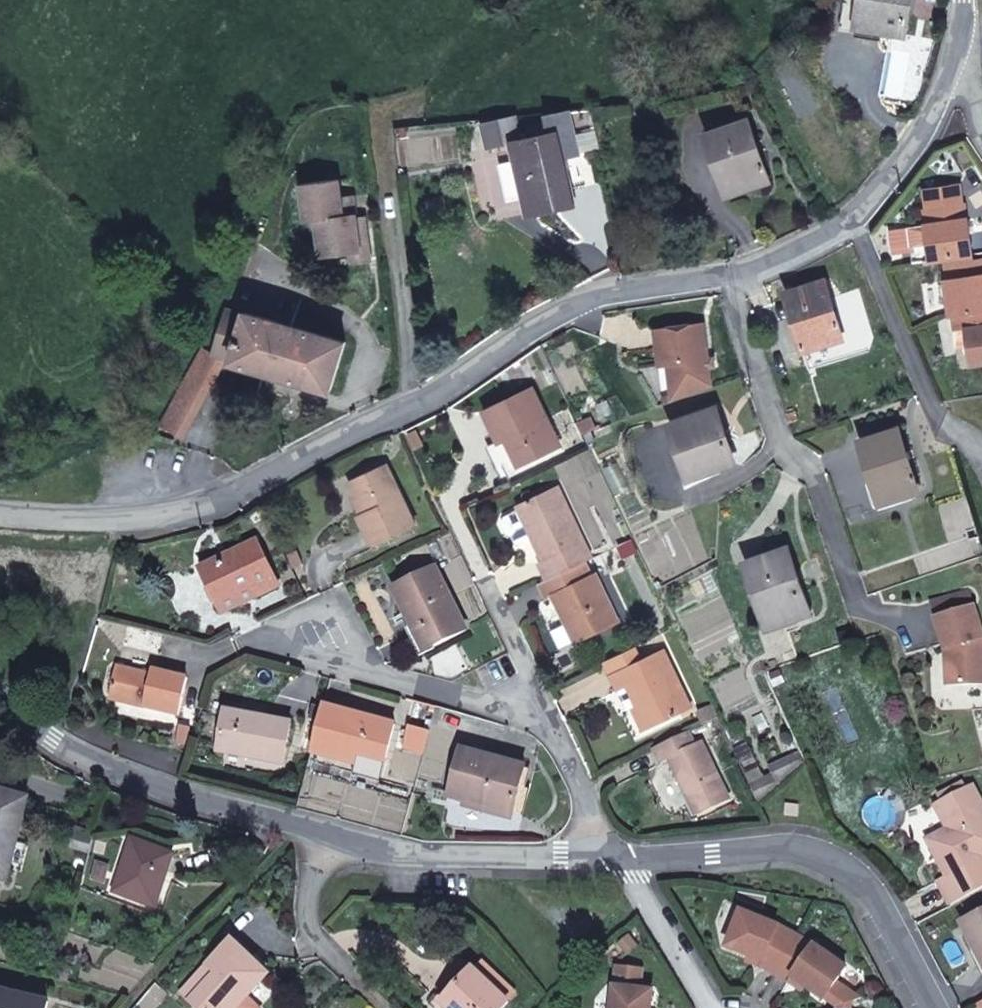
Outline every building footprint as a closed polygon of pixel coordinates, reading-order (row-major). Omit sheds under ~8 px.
[(910,0),(864,0),(859,27),(903,35),(910,0)] [(579,154),(570,111),(546,116),(551,134),(558,133),(563,157),(579,154)] [(490,121),(495,147),(514,142),(508,117),(490,121)] [(768,182),(747,121),(707,135),(728,196),(768,182)] [(563,157),(558,133),(551,134),(525,140),(540,212),(574,205),(563,157)] [(540,212),(525,140),(514,142),(517,160),(500,164),(509,202),(526,198),(530,215),(540,212)] [(342,198),(340,180),(302,184),(307,222),(317,220),(356,215),(355,205),(343,207),(342,198)] [(924,191),(927,210),(926,210),(928,225),(967,220),(965,204),(962,186),(924,191)] [(355,205),(354,196),(342,198),(343,207),(355,205)] [(357,219),(356,215),(317,220),(322,257),(352,254),(353,264),(371,262),(366,229),(358,230),(357,219)] [(366,229),(365,218),(357,219),(358,230),(366,229)] [(974,255),(969,219),(967,220),(928,225),(927,225),(929,244),(932,261),(946,259),(974,255)] [(929,244),(927,225),(909,228),(912,247),(929,244)] [(912,247),(909,228),(890,231),(892,249),(912,247)] [(975,260),(974,255),(946,259),(947,264),(975,260)] [(975,260),(947,264),(949,279),(981,275),(981,260),(975,260)] [(949,279),(947,279),(952,315),(967,313),(981,311),(981,275),(949,279)] [(843,338),(826,280),(786,293),(803,350),(843,338)] [(234,359),(248,315),(228,309),(214,353),(222,356),(234,359)] [(967,313),(953,315),(954,331),(967,329),(967,328),(969,328),(981,326),(981,311),(967,313)] [(330,391),(345,343),(248,313),(248,315),(234,359),(233,361),(330,391)] [(711,388),(703,324),(656,330),(660,365),(669,364),(674,401),(711,388)] [(969,328),(967,328),(969,344),(972,364),(981,362),(981,326),(969,328)] [(962,346),(969,344),(967,329),(954,331),(957,346),(962,346)] [(180,434),(222,356),(214,353),(204,349),(162,426),(180,434)] [(560,446),(533,388),(485,411),(500,442),(506,439),(519,466),(560,446)] [(735,463),(716,409),(671,425),(690,479),(735,463)] [(597,429),(592,418),(577,423),(582,434),(590,431),(597,429)] [(919,491),(899,428),(860,441),(880,503),(919,491)] [(596,441),(590,431),(582,434),(588,445),(596,441)] [(173,445),(175,439),(158,434),(155,439),(173,445)] [(416,526),(387,465),(351,482),(365,513),(360,516),(374,546),(416,526)] [(592,558),(557,486),(517,505),(520,509),(505,516),(503,523),(507,532),(513,535),(517,545),(533,537),(533,538),(535,537),(546,559),(539,562),(547,579),(584,562),(592,558)] [(280,586),(258,541),(202,569),(224,613),(280,586)] [(809,613),(787,549),(747,563),(769,626),(809,613)] [(618,622),(595,574),(591,576),(584,562),(547,579),(541,583),(548,598),(554,595),(576,642),(618,622)] [(467,630),(438,569),(396,589),(414,626),(422,622),(434,646),(467,630)] [(974,605),(970,590),(930,603),(935,617),(974,605)] [(974,605),(935,617),(946,650),(950,649),(951,657),(946,662),(947,685),(981,683),(981,628),(974,605)] [(434,646),(422,622),(414,626),(426,650),(434,646)] [(642,659),(635,647),(604,662),(610,674),(642,659)] [(691,708),(663,650),(642,659),(610,674),(618,690),(631,684),(641,704),(633,708),(644,731),(691,708)] [(179,714),(188,677),(154,669),(153,674),(118,666),(110,698),(179,714)] [(311,752),(324,704),(315,702),(302,749),(311,752)] [(386,761),(396,723),(324,704),(311,752),(355,763),(358,754),(386,761)] [(718,718),(712,705),(698,712),(704,724),(718,718)] [(284,763),(291,723),(226,711),(219,751),(284,763)] [(425,753),(431,730),(409,725),(403,747),(425,753)] [(729,798),(702,743),(693,747),(686,733),(654,749),(661,764),(670,759),(696,814),(729,798)] [(521,788),(526,766),(463,749),(450,796),(466,800),(514,813),(523,815),(526,807),(524,805),(526,803),(530,790),(528,790),(525,789),(521,788)] [(381,779),(386,761),(358,754),(355,763),(354,772),(381,779)] [(974,785),(937,805),(948,827),(950,832),(930,843),(948,877),(981,859),(981,800),(974,785)] [(29,798),(0,790),(0,877),(7,879),(9,868),(17,842),(29,798)] [(514,813),(466,800),(465,805),(512,818),(514,813)] [(798,816),(800,804),(787,804),(785,815),(798,816)] [(930,843),(950,832),(948,827),(927,838),(930,843)] [(91,853),(97,834),(80,829),(74,848),(91,853)] [(155,906),(174,855),(134,839),(115,891),(155,906)] [(22,871),(29,845),(17,842),(9,868),(22,871)] [(948,877),(938,882),(950,905),(981,888),(981,859),(948,877)] [(962,922),(981,961),(981,911),(962,922)] [(766,962),(779,926),(742,912),(728,947),(749,955),(764,961),(766,962)] [(777,974),(797,936),(779,926),(766,962),(764,961),(763,966),(777,974)] [(793,977),(814,945),(797,936),(777,974),(791,982),(794,977),(793,977)] [(268,974),(234,941),(211,964),(220,972),(192,1001),(199,1007),(235,1007),(247,996),(268,974)] [(847,968),(814,945),(793,977),(794,977),(807,986),(825,999),(834,987),(847,968)] [(764,961),(749,955),(747,960),(763,966),(764,961)] [(516,992),(483,961),(475,969),(508,1001),(516,992)] [(192,1001),(220,972),(211,964),(183,993),(192,1001)] [(654,991),(642,990),(643,975),(639,969),(623,967),(618,972),(616,987),(614,1007),(652,1007),(654,991)] [(473,968),(442,1002),(448,1007),(504,1007),(509,1002),(508,1001),(475,969),(473,968)] [(807,986),(794,977),(791,982),(804,991),(807,986)] [(854,1001),(834,987),(825,999),(837,1007),(854,1001)] [(49,1002),(0,990),(0,1007),(48,1007),(49,1002)] [(247,996),(235,1007),(260,1007),(247,996)]
